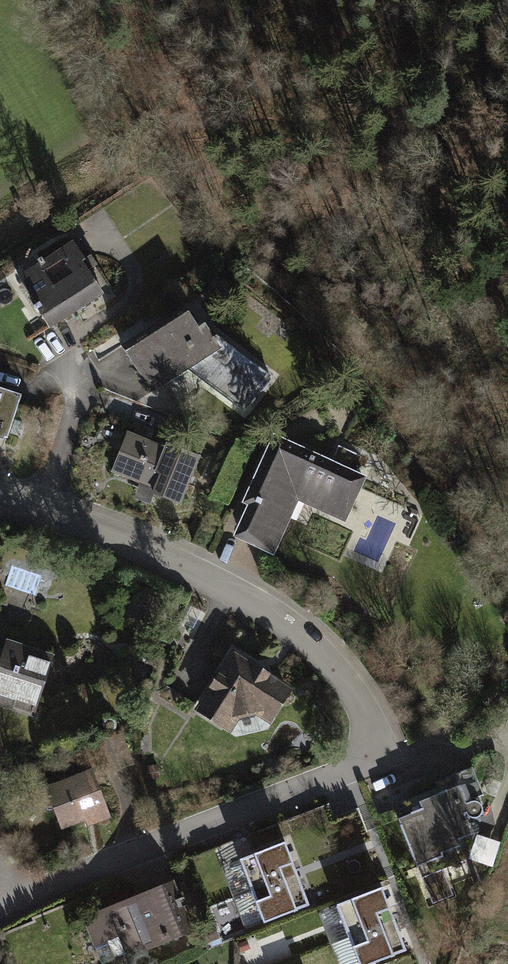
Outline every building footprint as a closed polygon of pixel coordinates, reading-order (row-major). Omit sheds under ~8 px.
[(83,257),(71,239),(16,275),(34,303),(31,305),(46,328),(102,292),(81,259),(83,257)] [(195,326),(185,310),(121,351),(137,376),(142,373),(153,390),(218,347),(202,321),(195,326)] [(231,346),(205,382),(247,412),(273,376),(231,346)] [(17,393),(0,387),(0,437),(1,434),(3,435),(17,393)] [(180,503),(200,455),(165,441),(163,445),(126,430),(110,470),(153,488),(152,492),(180,503)] [(246,504),(232,535),(274,555),(299,499),(346,521),(367,475),(273,432),(240,502),(246,504)] [(39,591),(43,575),(13,569),(10,585),(39,591)] [(3,636),(0,645),(0,706),(31,715),(51,651),(3,636)] [(231,647),(194,710),(225,729),(233,716),(255,711),(274,724),(296,685),(231,647)] [(88,766),(40,784),(56,827),(83,817),(86,825),(108,817),(88,766)] [(435,780),(438,787),(403,800),(405,807),(396,811),(417,865),(427,861),(430,873),(467,857),(475,834),(481,831),(474,816),(478,814),(480,810),(479,804),(476,800),(470,800),(465,802),(464,799),(482,792),(472,766),(435,780)] [(243,859),(254,889),(297,873),(285,843),(243,859)] [(308,904),(297,873),(254,889),(266,920),(308,904)] [(184,936),(162,885),(87,917),(107,963),(145,947),(147,951),(184,936)] [(350,936),(394,919),(381,888),(338,905),(350,936)] [(350,936),(362,963),(374,963),(407,951),(394,919),(350,936)]
